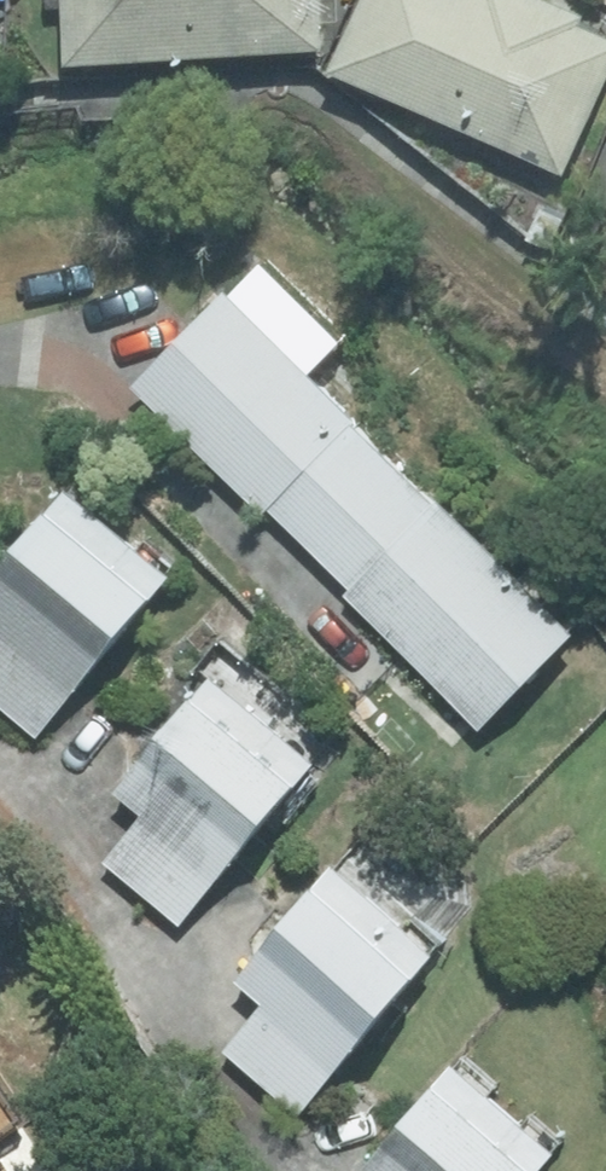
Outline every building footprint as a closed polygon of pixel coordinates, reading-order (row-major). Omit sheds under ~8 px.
[(39,15),(52,15),(55,72),(304,55),(302,27),(314,27),(312,0),(38,0),(39,15)] [(324,75),(565,178),(605,85),(605,39),(577,26),(581,17),(539,0),(356,0),(324,75)] [(545,203),(525,234),(547,248),(567,217),(545,203)] [(260,516),(342,600),(338,603),(469,734),(579,622),(528,569),(512,585),(275,348),(289,334),(237,281),(126,394),(254,521),(260,516)] [(30,741),(161,580),(55,493),(0,559),(0,716),(30,741)] [(135,823),(97,871),(172,931),(330,739),(222,649),(102,796),(135,823)] [(257,1013),(216,1061),(291,1123),(428,957),(324,871),(227,987),(257,1013)] [(545,1159),(442,1072),(358,1170),(535,1170),(545,1159)]
